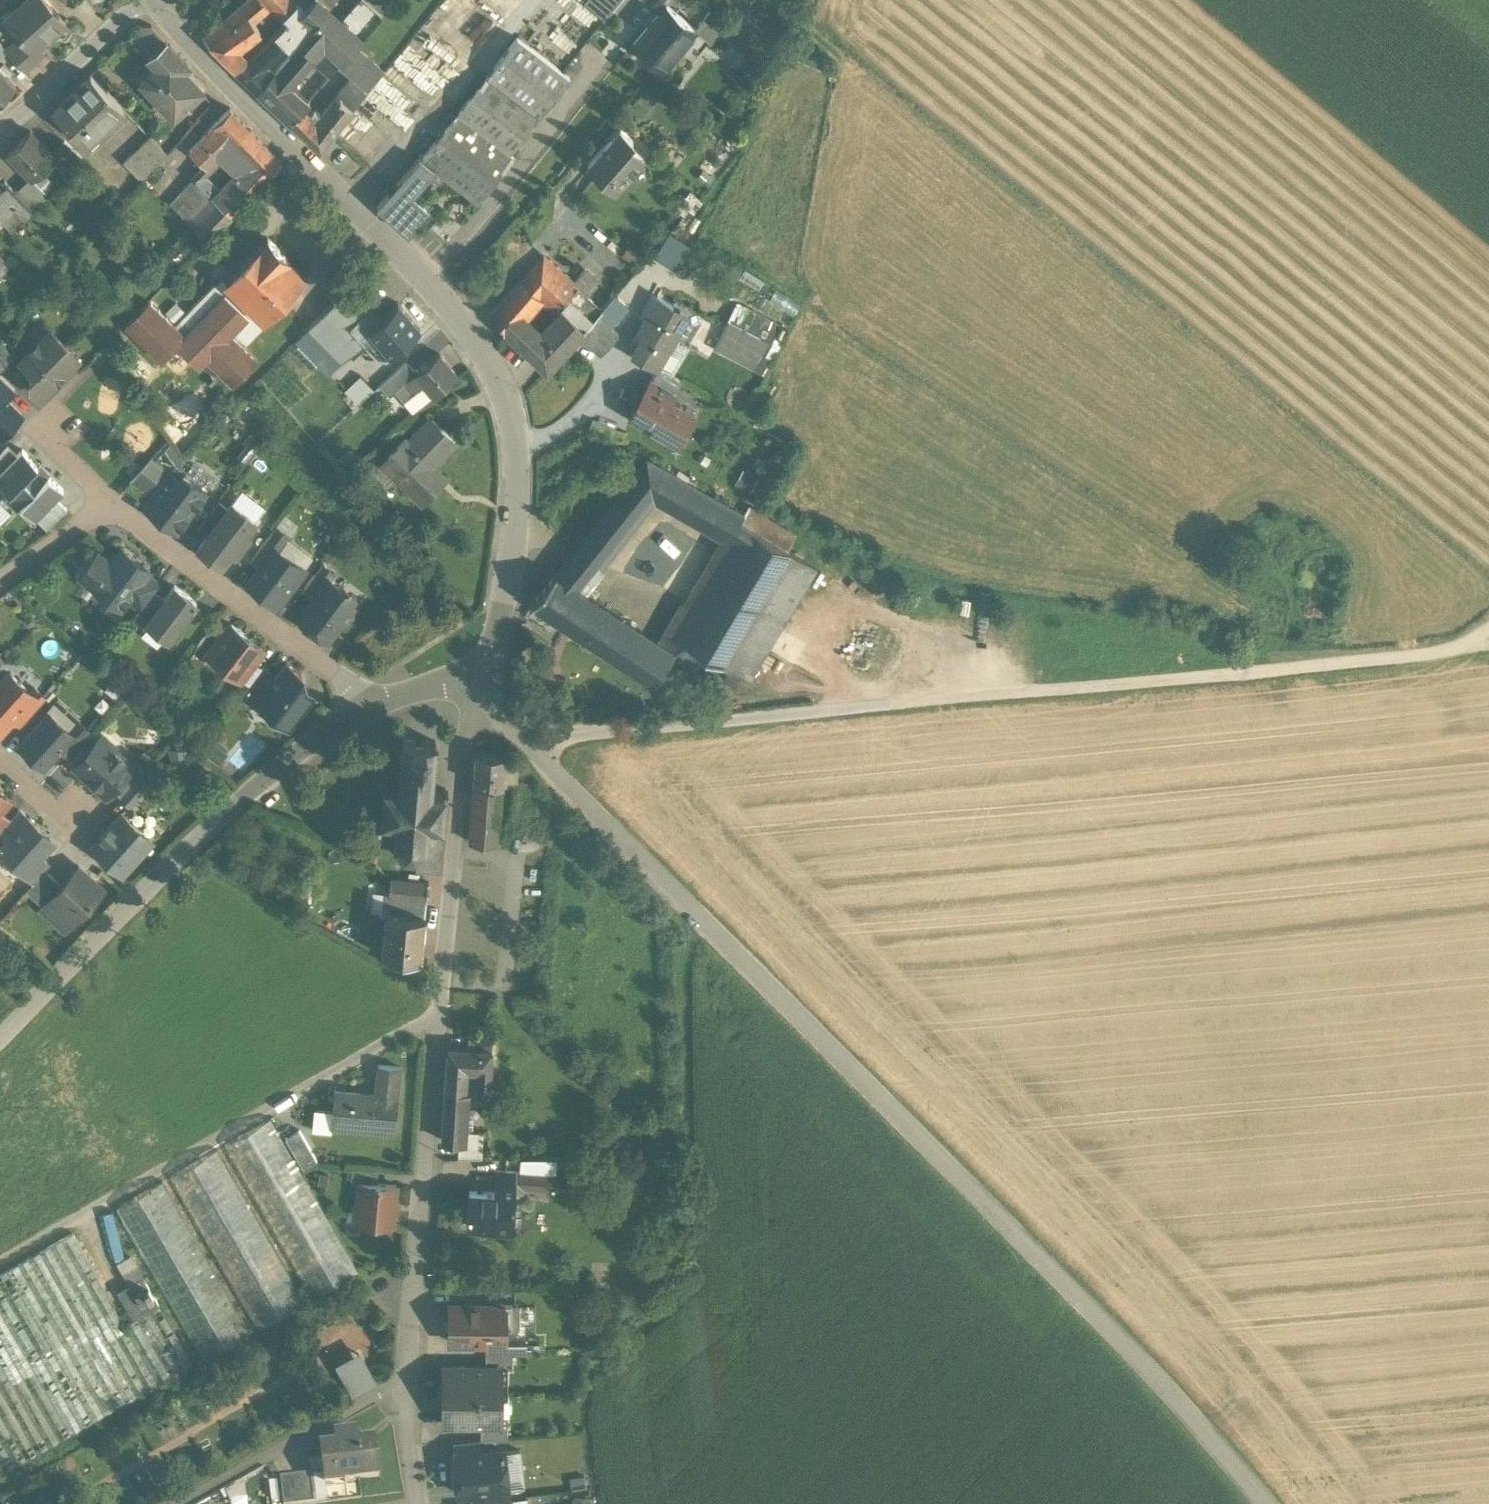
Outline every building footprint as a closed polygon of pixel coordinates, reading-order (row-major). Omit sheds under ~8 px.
[(22,7),(26,11),(14,21),(26,34),(38,47),(46,40),(47,41),(48,40),(47,39),(64,24),(65,25),(66,24),(44,0),(29,0),(22,7)] [(203,38),(224,59),(259,32),(253,22),(268,8),(260,0),(250,0),(203,38)] [(256,90),(289,122),(301,109),(308,101),(296,89),(299,85),(292,79),(323,43),(344,62),(358,45),(361,41),(339,21),(316,0),(315,0),(304,13),(302,14),(314,25),(291,51),(274,70),(256,90)] [(292,0),(260,0),(268,8),(269,7),(281,19),(296,4),(292,0)] [(339,0),(322,0),(332,8),(339,0)] [(339,21),(361,41),(382,16),(364,0),(359,0),(339,21)] [(585,4),(605,21),(614,12),(612,10),(620,0),(588,0),(585,4)] [(644,2),(654,10),(655,9),(662,2),(663,0),(646,0),(644,2)] [(696,30),(662,2),(655,9),(660,13),(633,45),(663,69),(696,30)] [(296,4),(281,19),(286,24),(274,35),(285,45),(284,47),(291,51),(314,25),(302,14),(304,13),(296,4)] [(26,11),(22,7),(6,20),(20,36),(22,34),(24,36),(26,34),(14,21),(26,11)] [(776,45),(737,11),(720,30),(719,32),(722,35),(757,66),(776,45)] [(707,18),(698,28),(715,44),(722,35),(719,32),(720,30),(707,18)] [(520,40),(517,38),(457,113),(510,153),(569,78),(534,50),(547,33),(533,22),(520,40)] [(152,28),(141,27),(129,39),(148,58),(166,43),(152,28)] [(268,41),(259,32),(224,59),(235,70),(246,60),(247,61),(268,41)] [(21,38),(7,51),(25,70),(43,53),(38,47),(26,34),(24,36),(22,34),(20,36),(21,38)] [(268,41),(247,61),(246,60),(235,70),(247,81),(259,69),(262,71),(268,65),(284,47),(285,45),(274,35),(268,41)] [(166,43),(148,58),(157,68),(140,83),(174,119),(203,92),(184,71),(188,67),(166,43)] [(385,68),(358,45),(344,62),(339,68),(350,78),(366,91),(385,68)] [(259,69),(247,81),(256,90),(274,70),(268,65),(262,71),(259,69)] [(16,86),(0,68),(0,100),(16,86)] [(89,76),(53,111),(86,145),(123,110),(89,76)] [(366,91),(350,78),(336,96),(353,109),(366,91)] [(336,96),(315,123),(310,118),(298,131),(320,151),(353,109),(336,96)] [(249,160),(223,187),(227,192),(219,200),(232,213),(266,178),(265,177),(280,163),(229,109),(214,124),(215,125),(232,143),(249,160)] [(310,118),(301,109),(289,122),(298,131),(310,118)] [(510,153),(457,113),(422,158),(421,159),(434,170),(477,203),(514,156),(510,153)] [(215,125),(190,152),(208,169),(232,143),(215,125)] [(619,129),(588,164),(615,189),(643,157),(629,145),(632,141),(619,129)] [(10,156),(31,177),(35,181),(56,161),(59,158),(52,152),(34,133),(10,156)] [(150,137),(122,163),(132,173),(141,182),(166,154),(150,137)] [(64,141),(52,152),(59,158),(56,161),(71,176),(85,163),(64,141)] [(420,157),(377,207),(407,236),(419,222),(427,229),(436,219),(412,196),(434,170),(421,159),(422,158),(420,157)] [(35,181),(31,177),(15,192),(31,209),(47,194),(35,181)] [(196,178),(185,189),(195,199),(206,188),(196,178)] [(10,229),(31,209),(15,192),(6,182),(2,185),(0,183),(0,219),(10,229)] [(219,200),(206,188),(195,199),(202,206),(187,221),(207,239),(232,213),(219,200)] [(185,189),(170,204),(187,221),(202,206),(195,199),(185,189)] [(287,258),(267,238),(226,282),(263,318),(264,317),(303,276),(285,259),(287,258)] [(0,257),(0,275),(9,267),(0,257)] [(573,284),(543,257),(520,283),(490,315),(547,370),(579,336),(588,326),(597,315),(598,315),(602,311),(601,310),(584,295),(573,284)] [(597,282),(585,271),(573,284),(584,295),(597,282)] [(215,285),(175,326),(149,301),(125,327),(162,362),(177,346),(199,368),(206,360),(233,386),(257,361),(243,347),(268,321),(264,317),(263,318),(226,282),(219,289),(215,285)] [(319,317),(310,327),(335,353),(343,360),(374,333),(370,328),(379,321),(347,288),(319,317)] [(627,305),(614,295),(601,310),(602,311),(598,315),(610,326),(627,305)] [(673,305),(657,296),(640,326),(647,331),(632,355),(657,370),(673,343),(686,320),(670,310),(673,305)] [(379,321),(370,328),(374,333),(381,340),(391,353),(418,330),(398,305),(379,321)] [(597,315),(588,326),(608,343),(617,332),(610,326),(598,315),(597,315)] [(771,344),(728,322),(714,351),(757,373),(771,344)] [(608,343),(588,326),(579,336),(599,353),(608,343)] [(50,330),(20,361),(33,375),(31,377),(31,389),(40,398),(79,358),(50,330)] [(381,340),(370,350),(375,356),(384,357),(385,358),(391,353),(381,340)] [(689,351),(673,343),(658,369),(674,378),(689,351)] [(0,344),(0,373),(15,358),(0,344)] [(343,360),(335,353),(330,358),(338,367),(344,361),(343,360)] [(416,374),(404,384),(413,394),(413,395),(423,386),(433,397),(457,375),(438,354),(416,374)] [(406,362),(379,386),(389,398),(394,393),(403,403),(413,394),(404,384),(416,374),(406,362)] [(352,367),(338,382),(359,405),(375,391),(352,367)] [(674,378),(658,369),(653,377),(675,390),(680,381),(674,378)] [(6,399),(15,390),(0,375),(0,393),(6,399)] [(675,390),(653,377),(646,388),(667,401),(675,390)] [(413,394),(403,403),(413,414),(433,397),(423,386),(413,395),(413,394)] [(646,388),(631,414),(681,442),(695,417),(667,402),(667,401),(646,388)] [(0,436),(22,414),(6,399),(0,393),(0,436)] [(432,420),(410,443),(407,440),(390,457),(382,466),(395,478),(424,505),(448,480),(435,467),(457,444),(432,420)] [(615,428),(593,420),(589,431),(611,439),(615,428)] [(170,442),(168,440),(151,458),(154,460),(170,442)] [(16,456),(8,448),(0,456),(0,473),(16,456)] [(22,450),(16,456),(0,473),(0,485),(9,494),(5,497),(17,509),(21,505),(35,519),(55,499),(63,490),(22,450)] [(154,460),(151,458),(130,480),(151,496),(170,473),(154,460)] [(743,515),(646,461),(574,552),(596,567),(597,567),(598,567),(652,497),(726,539),(740,547),(736,554),(774,576),(788,552),(740,522),(743,515)] [(179,480),(170,473),(151,496),(144,506),(176,531),(205,492),(183,475),(179,480)] [(55,499),(35,519),(46,530),(66,510),(55,499)] [(218,502),(197,529),(207,536),(228,509),(218,502)] [(207,536),(198,548),(220,564),(230,552),(235,555),(249,536),(245,533),(254,520),(232,503),(228,509),(207,536)] [(276,525),(250,559),(261,567),(276,548),(278,550),(289,536),(276,525)] [(726,539),(663,648),(668,651),(671,648),(676,651),(684,644),(710,599),(736,554),(740,547),(726,539)] [(121,548),(110,563),(97,553),(79,577),(121,608),(127,600),(146,574),(149,570),(121,548)] [(278,550),(276,548),(261,567),(251,580),(262,589),(260,592),(277,604),(304,569),(278,550)] [(574,552),(556,575),(574,588),(581,579),(597,567),(596,567),(574,552)] [(748,622),(721,666),(749,683),(816,569),(788,552),(774,576),(748,622)] [(774,576),(736,554),(710,599),(748,622),(774,576)] [(322,564),(303,590),(313,598),(328,579),(329,579),(334,573),(322,564)] [(160,585),(146,574),(127,600),(141,610),(155,592),(160,585)] [(556,575),(532,606),(537,609),(653,685),(673,655),(674,654),(671,654),(668,651),(663,648),(586,597),(577,591),(574,588),(556,575)] [(313,598),(298,618),(327,640),(340,621),(346,620),(351,614),(350,608),(352,606),(345,600),(343,590),(329,579),(328,579),(313,598)] [(165,599),(146,623),(147,624),(168,640),(196,603),(174,586),(165,599)] [(141,610),(133,621),(144,629),(147,624),(146,623),(165,599),(155,592),(141,610)] [(748,622),(710,599),(684,644),(721,666),(748,622)] [(532,606),(527,604),(525,617),(532,621),(537,609),(532,606)] [(214,625),(193,652),(204,661),(209,655),(208,655),(225,633),(214,625)] [(225,633),(208,655),(209,655),(224,667),(225,672),(233,678),(238,678),(239,678),(262,648),(231,625),(225,633)] [(721,666),(684,644),(676,651),(674,654),(673,655),(714,680),(721,666)] [(275,678),(261,697),(262,698),(276,709),(271,715),(288,728),(313,696),(299,685),(298,680),(302,675),(286,663),(275,678)] [(262,668),(243,693),(257,704),(262,698),(261,697),(275,678),(262,668)] [(9,674),(0,684),(0,731),(12,717),(33,695),(30,692),(9,674)] [(33,695),(12,717),(21,725),(45,699),(34,688),(30,692),(33,695)] [(67,729),(49,713),(20,746),(43,766),(59,749),(72,733),(67,729)] [(75,720),(67,729),(72,733),(59,749),(68,757),(90,733),(75,720)] [(427,736),(412,734),(412,739),(412,740),(406,740),(406,739),(402,739),(402,743),(402,749),(401,749),(401,750),(397,750),(397,754),(401,754),(400,769),(396,769),(395,773),(399,773),(398,789),(387,788),(388,785),(384,785),(384,787),(381,787),(380,791),(383,791),(381,817),(378,817),(378,821),(381,821),(380,824),(381,824),(379,843),(389,844),(390,847),(394,846),(400,854),(398,857),(402,859),(404,856),(413,856),(415,860),(418,859),(417,855),(425,848),(429,850),(430,847),(440,848),(442,829),(442,826),(445,826),(446,823),(443,822),(445,796),(448,797),(448,793),(445,793),(445,790),(442,790),(441,793),(431,792),(432,776),(436,776),(437,772),(433,772),(434,757),(438,757),(438,754),(434,753),(435,752),(434,751),(435,746),(436,742),(431,742),(425,742),(426,740),(427,736)] [(112,753),(99,741),(86,755),(87,756),(76,769),(89,782),(91,780),(107,794),(111,789),(135,763),(134,762),(131,765),(114,750),(112,753)] [(504,756),(476,754),(469,843),(496,845),(497,838),(498,838),(501,790),(502,777),(507,778),(508,769),(503,769),(504,756)] [(519,758),(504,756),(503,769),(508,769),(507,778),(502,777),(501,790),(516,791),(519,758)] [(135,763),(111,789),(120,797),(140,775),(144,771),(135,763)] [(140,775),(120,797),(131,807),(151,785),(140,775)] [(0,792),(0,811),(10,800),(0,792)] [(0,831),(0,832),(9,840),(28,819),(18,811),(9,821),(0,831)] [(9,821),(0,813),(0,831),(9,821)] [(151,841),(121,814),(92,847),(122,874),(151,841)] [(0,850),(0,852),(24,874),(40,857),(53,842),(28,819),(9,840),(0,850)] [(417,855),(418,859),(418,874),(438,876),(440,848),(430,847),(429,850),(425,848),(417,855)] [(40,857),(24,874),(34,882),(44,871),(49,865),(40,857)] [(61,887),(49,900),(50,901),(73,922),(102,889),(79,867),(61,887)] [(34,882),(25,892),(44,908),(50,901),(49,900),(61,887),(44,871),(34,882)] [(428,882),(390,878),(388,894),(388,895),(426,900),(428,882)] [(426,900),(388,895),(388,894),(384,894),(383,913),(386,913),(387,912),(424,916),(426,900)] [(424,916),(387,912),(386,913),(381,955),(420,959),(424,916)] [(470,1036),(469,1049),(491,1051),(492,1037),(470,1036)] [(469,1049),(448,1048),(445,1089),(466,1091),(468,1070),(480,1071),(479,1091),(489,1091),(491,1051),(469,1049)] [(400,1068),(378,1067),(375,1096),(334,1093),(332,1115),(344,1116),(343,1127),(394,1132),(400,1068)] [(466,1091),(445,1089),(442,1141),(458,1142),(466,1142),(466,1131),(469,1091),(466,1091)] [(357,1272),(269,1119),(222,1146),(311,1299),(357,1272)] [(483,1132),(466,1131),(466,1142),(458,1142),(457,1157),(481,1157),(483,1132)] [(304,1303),(216,1150),(168,1177),(256,1330),(304,1303)] [(519,1172),(555,1173),(555,1158),(519,1157),(519,1172)] [(359,1183),(386,1185),(387,1172),(353,1170),(353,1183),(359,1183)] [(512,1172),(496,1171),(495,1185),(511,1186),(512,1172)] [(567,1177),(512,1172),(511,1186),(515,1187),(566,1191),(567,1177)] [(250,1334),(162,1181),(115,1208),(202,1361),(250,1334)] [(386,1185),(359,1183),(357,1210),(362,1210),(361,1220),(364,1220),(364,1222),(374,1223),(375,1221),(393,1223),(396,1186),(386,1185)] [(494,1193),(469,1191),(466,1226),(511,1230),(515,1187),(511,1186),(495,1185),(494,1193)] [(0,1274),(0,1467),(3,1472),(158,1384),(124,1325),(72,1233),(0,1274)] [(193,1364),(143,1277),(142,1277),(137,1268),(127,1273),(133,1283),(117,1292),(133,1319),(124,1325),(158,1384),(193,1364)] [(505,1305),(449,1304),(449,1342),(485,1342),(505,1342),(505,1340),(505,1327),(502,1327),(502,1307),(505,1307),(505,1305)] [(526,1340),(505,1340),(505,1342),(485,1342),(486,1355),(512,1355),(526,1355),(526,1340)] [(384,1377),(368,1350),(346,1363),(362,1390),(384,1377)] [(512,1355),(486,1355),(485,1367),(499,1367),(499,1368),(512,1368),(512,1355)] [(485,1367),(443,1367),(443,1396),(499,1396),(499,1368),(499,1367),(485,1367)] [(499,1396),(443,1396),(443,1425),(481,1425),(499,1425),(499,1423),(499,1396)] [(499,1425),(481,1425),(481,1438),(507,1436),(507,1423),(499,1423),(499,1425)] [(357,1431),(334,1434),(335,1447),(319,1449),(324,1485),(380,1478),(375,1442),(359,1444),(357,1431)] [(477,1439),(454,1442),(455,1454),(478,1451),(477,1439)] [(455,1454),(453,1454),(458,1494),(472,1492),(508,1488),(508,1487),(504,1449),(478,1451),(455,1454)] [(280,1478),(283,1503),(308,1503),(314,1503),(311,1475),(280,1478)] [(341,1494),(360,1494),(360,1484),(341,1484),(341,1494)] [(472,1492),(473,1503),(475,1503),(506,1501),(511,1500),(510,1487),(508,1487),(508,1488),(472,1492)]
